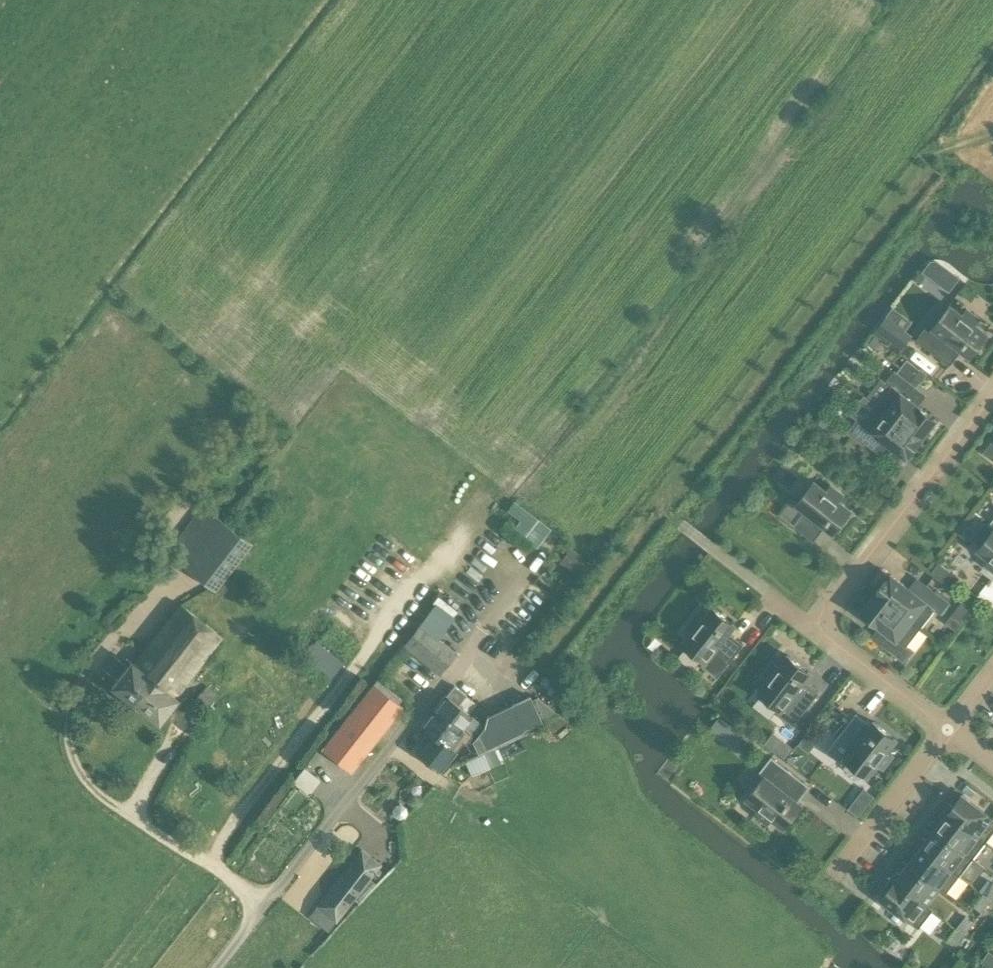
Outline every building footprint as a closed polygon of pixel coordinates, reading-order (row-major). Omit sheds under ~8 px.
[(932,260),(923,271),(950,291),(960,278),(936,260),(932,260)] [(987,333),(975,324),(979,319),(980,318),(979,318),(968,309),(967,308),(966,309),(967,309),(963,315),(951,306),(952,305),(951,305),(950,306),(950,307),(949,306),(948,307),(949,308),(935,325),(934,326),(935,326),(934,327),(929,323),(917,339),(950,365),(962,349),(970,355),(969,355),(970,356),(971,355),(971,354),(972,354),(973,353),(972,353),(986,336),(987,335),(986,335),(987,334),(988,333),(987,333)] [(894,307),(878,328),(902,348),(912,335),(905,330),(893,321),(900,312),(894,307)] [(877,404),(887,412),(922,438),(923,438),(923,437),(937,419),(936,418),(936,419),(935,418),(934,417),(921,407),(922,407),(921,406),(920,407),(920,406),(919,405),(909,397),(917,387),(919,383),(920,384),(928,374),(920,368),(919,369),(907,359),(898,372),(895,370),(886,381),(891,385),(878,403),(877,403),(877,404)] [(887,412),(877,404),(876,404),(876,405),(863,422),(858,418),(849,429),(871,447),(879,436),(907,458),(909,455),(910,454),(910,453),(911,454),(911,453),(911,452),(921,440),(922,439),(922,438),(887,412)] [(992,459),(992,440),(984,452),(992,459)] [(778,513),(794,525),(814,541),(826,526),(833,531),(833,532),(834,532),(835,531),(835,530),(836,531),(836,530),(836,529),(849,512),(850,512),(851,511),(850,511),(851,510),(851,511),(852,510),(851,509),(839,501),(843,495),(844,496),(844,495),(843,494),(832,486),(832,485),(831,485),(831,486),(827,491),(816,482),(815,481),(814,482),(814,483),(813,483),(813,484),(800,501),(799,501),(798,502),(799,502),(798,503),(791,497),(778,513)] [(513,529),(536,547),(551,528),(514,500),(507,510),(520,519),(513,529)] [(220,520),(186,564),(213,586),(248,540),(226,524),(220,520)] [(981,547),(980,546),(980,547),(980,548),(979,548),(978,549),(979,550),(979,549),(991,558),(987,563),(986,564),(987,565),(992,569),(992,531),(981,547)] [(572,545),(560,560),(577,573),(589,558),(572,545)] [(933,570),(945,580),(951,571),(939,562),(933,570)] [(877,592),(877,593),(922,627),(923,626),(922,626),(935,609),(941,613),(950,602),(926,584),(918,595),(891,574),(890,576),(889,576),(888,577),(889,577),(888,578),(887,579),(878,592),(877,591),(877,592)] [(888,633),(880,643),(904,661),(913,650),(907,646),(920,629),(921,629),(921,628),(922,627),(877,593),(876,593),(875,594),(876,594),(862,613),(863,613),(864,614),(863,614),(864,615),(865,614),(877,624),(878,625),(879,625),(879,626),(888,633)] [(962,619),(971,607),(963,600),(954,612),(962,619)] [(181,603),(150,644),(164,655),(160,661),(162,663),(147,684),(140,678),(132,689),(133,690),(127,698),(158,723),(177,698),(175,696),(222,636),(181,603)] [(718,677),(728,664),(744,644),(729,632),(735,625),(736,624),(735,623),(734,624),(734,623),(733,622),(716,609),(716,608),(715,607),(715,608),(714,607),(713,606),(712,607),(713,607),(704,619),(699,615),(699,614),(698,614),(697,615),(689,626),(688,626),(688,627),(689,627),(694,631),(685,642),(684,643),(685,644),(686,644),(686,645),(687,645),(704,658),(704,659),(705,660),(705,659),(706,660),(705,660),(706,661),(703,666),(718,677)] [(404,645),(439,673),(455,653),(420,625),(404,645)] [(331,675),(344,661),(317,636),(304,650),(331,675)] [(112,686),(127,698),(133,690),(132,689),(140,678),(147,684),(162,663),(160,661),(164,655),(150,644),(135,664),(131,661),(130,663),(126,659),(123,663),(113,656),(105,667),(118,678),(112,686)] [(761,691),(760,691),(760,692),(761,692),(762,692),(761,693),(762,694),(763,693),(780,707),(781,708),(781,707),(782,708),(778,713),(794,726),(820,692),(804,680),(810,673),(811,673),(811,672),(810,671),(809,671),(810,670),(809,670),(808,670),(791,657),(791,656),(790,656),(789,655),(790,655),(789,654),(788,655),(779,667),(774,663),(775,663),(774,662),(773,663),(765,674),(764,674),(763,675),(764,676),(765,675),(770,679),(761,691)] [(324,747),(352,770),(403,708),(376,685),(324,747)] [(478,727),(481,723),(458,705),(466,694),(455,685),(446,696),(446,695),(435,710),(457,725),(460,721),(474,732),(478,727)] [(193,702),(205,712),(213,700),(202,691),(193,702)] [(459,756),(462,763),(465,761),(483,753),(498,747),(526,734),(523,729),(541,720),(557,713),(538,697),(532,700),(530,696),(487,716),(484,726),(472,741),(467,744),(470,752),(459,756)] [(435,710),(423,724),(421,726),(429,732),(415,749),(441,771),(456,753),(455,752),(463,742),(465,743),(473,734),(472,734),(474,732),(460,721),(457,725),(435,710)] [(867,775),(869,776),(869,775),(869,774),(878,763),(883,767),(884,768),(884,767),(893,756),(894,755),(893,754),(892,754),(887,750),(896,739),(897,739),(897,738),(896,738),(895,737),(896,737),(895,736),(894,737),(877,723),(876,722),(875,722),(876,722),(875,721),(874,722),(868,729),(853,717),(837,738),(853,749),(847,757),(846,757),(846,758),(847,759),(848,759),(847,759),(848,760),(849,760),(866,773),(866,774),(867,774),(868,775),(867,775)] [(806,736),(798,745),(809,753),(816,744),(806,736)] [(783,741),(775,752),(785,760),(793,749),(783,741)] [(498,747),(483,753),(490,768),(505,761),(498,747)] [(810,786),(806,783),(772,756),(760,772),(765,776),(764,777),(763,778),(764,778),(750,795),(749,796),(749,797),(748,797),(748,798),(749,799),(749,798),(760,807),(757,812),(756,812),(755,813),(756,814),(757,814),(768,822),(767,822),(768,823),(769,822),(773,817),(784,826),(785,827),(786,826),(785,826),(786,825),(787,824),(800,807),(801,806),(801,805),(802,805),(803,804),(802,803),(801,804),(798,801),(810,786)] [(305,764),(291,781),(309,795),(323,777),(305,764)] [(945,809),(987,841),(992,833),(992,817),(988,814),(988,813),(987,812),(987,813),(964,795),(964,794),(963,794),(962,795),(962,796),(961,795),(961,796),(961,797),(954,806),(950,803),(945,809)] [(936,829),(973,858),(987,841),(945,809),(940,816),(944,819),(937,828),(936,828),(936,829)] [(924,837),(919,843),(953,870),(953,871),(960,876),(973,858),(936,829),(935,830),(935,829),(934,830),(935,831),(928,840),(924,837)] [(953,870),(919,843),(913,850),(917,853),(910,862),(909,863),(910,863),(909,863),(947,893),(951,887),(960,876),(953,871),(953,870)] [(362,848),(316,905),(336,920),(354,898),(359,902),(367,894),(387,873),(378,867),(381,864),(362,848)] [(897,871),(892,877),(927,904),(940,887),(909,863),(909,864),(908,865),(901,874),(897,871)] [(927,904),(892,877),(887,884),(891,887),(884,896),(883,897),(883,898),(882,898),(882,899),(883,899),(906,917),(906,918),(907,918),(920,928),(934,909),(927,904)] [(992,900),(992,898),(992,882),(983,894),(992,900)] [(992,900),(983,894),(974,905),(982,912),(992,900)] [(957,928),(965,934),(974,922),(966,916),(957,928)] [(965,934),(957,928),(948,940),(956,946),(965,934)]
